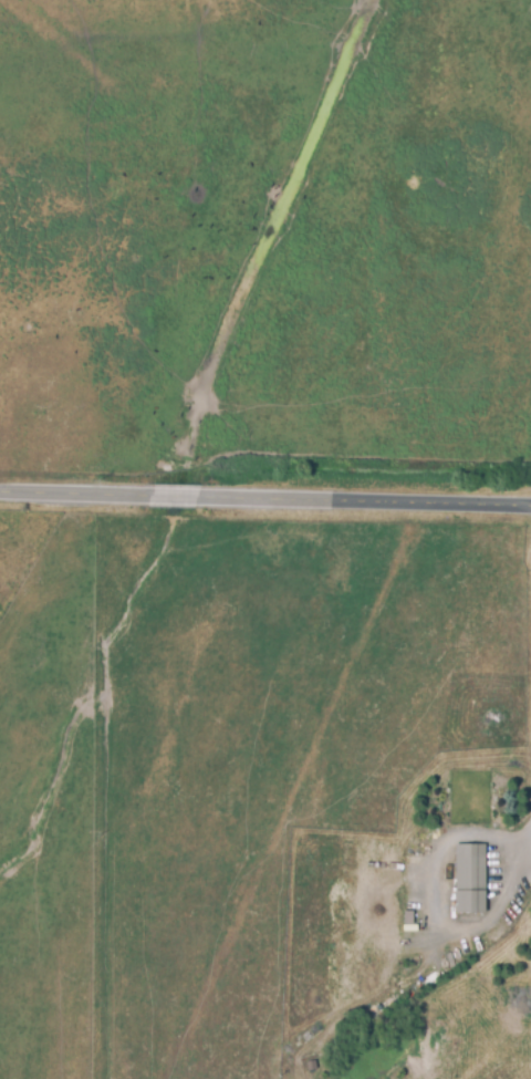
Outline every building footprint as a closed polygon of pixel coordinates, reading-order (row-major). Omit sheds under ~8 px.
[(455,843),(485,843),(485,912),(455,912),(455,843)]
